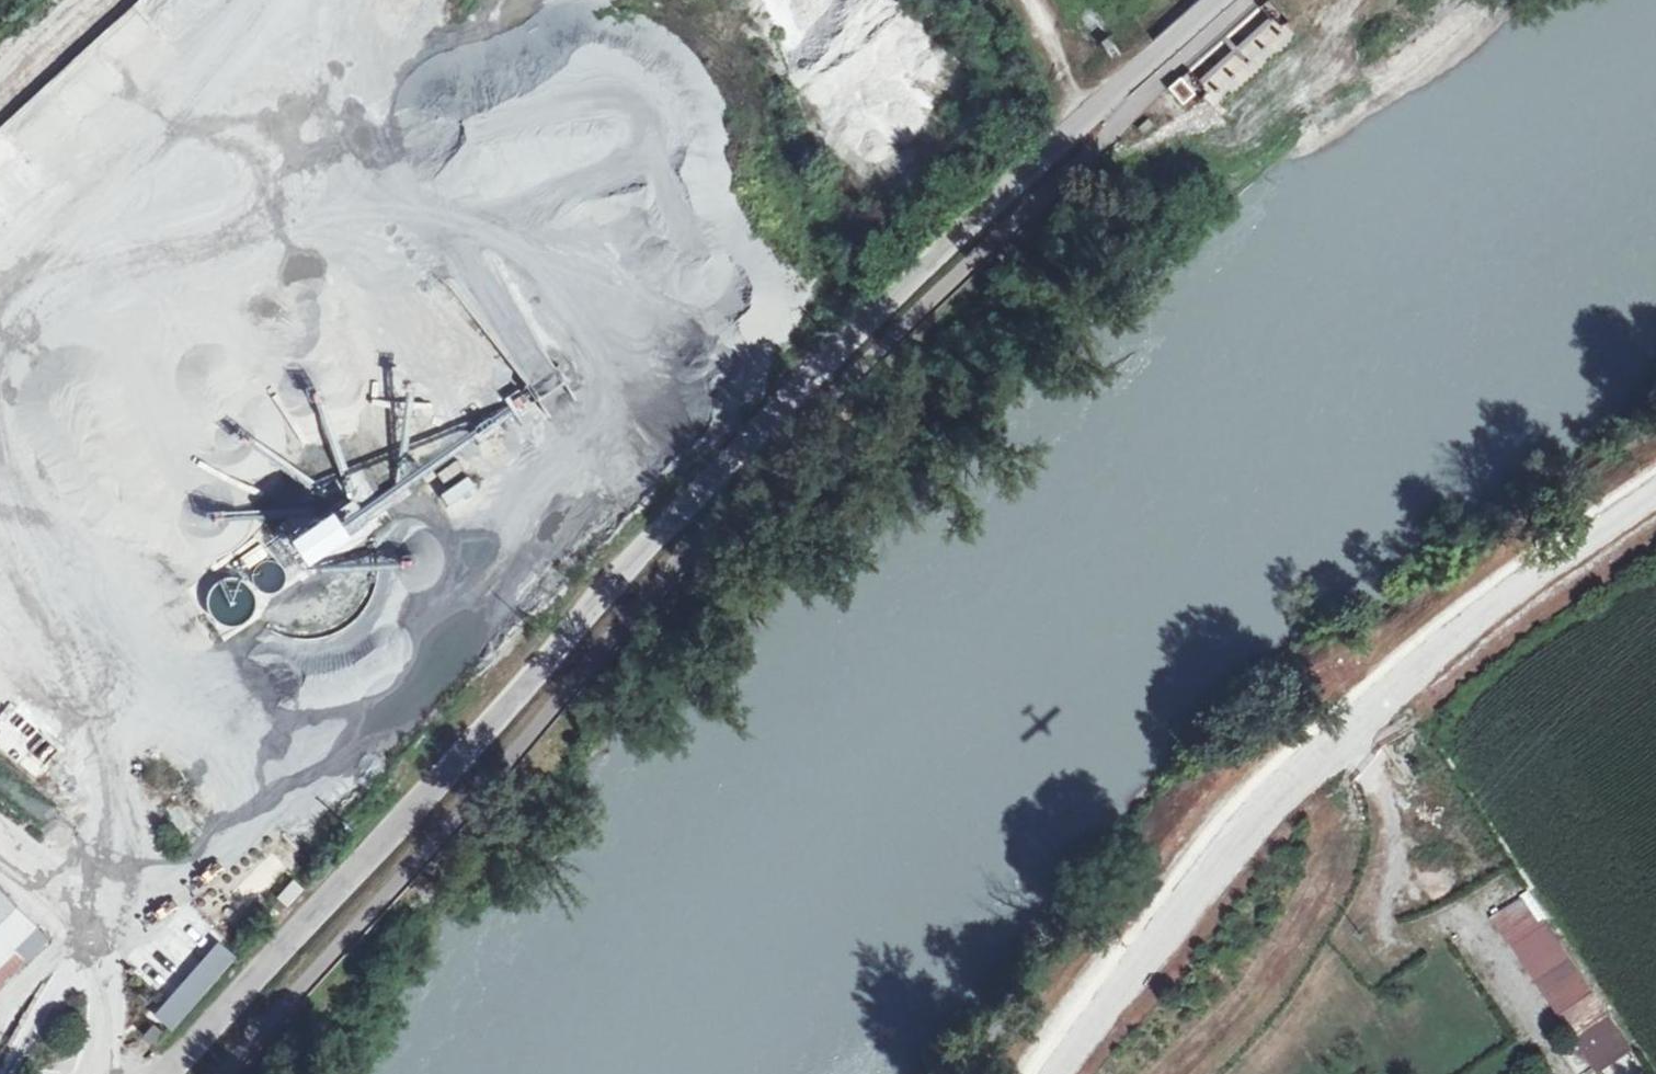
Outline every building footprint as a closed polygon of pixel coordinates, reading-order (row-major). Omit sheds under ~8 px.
[(1265,6),(1223,37),(1237,56),(1203,81),(1214,94),(1237,77),(1238,79),(1291,41),(1265,6)] [(1185,106),(1203,89),(1187,72),(1169,89),(1185,106)] [(551,416),(577,398),(555,365),(528,382),(551,416)] [(528,379),(496,399),(513,425),(544,405),(528,379)] [(482,443),(504,435),(499,422),(477,430),(482,443)] [(185,580),(216,633),(395,528),(364,475),(185,580)] [(14,943),(28,956),(48,934),(0,892),(0,958),(14,943)] [(1591,1073),(1645,1073),(1532,892),(1492,916),(1591,1073)] [(173,1026),(233,954),(218,941),(158,1014),(173,1026)]
